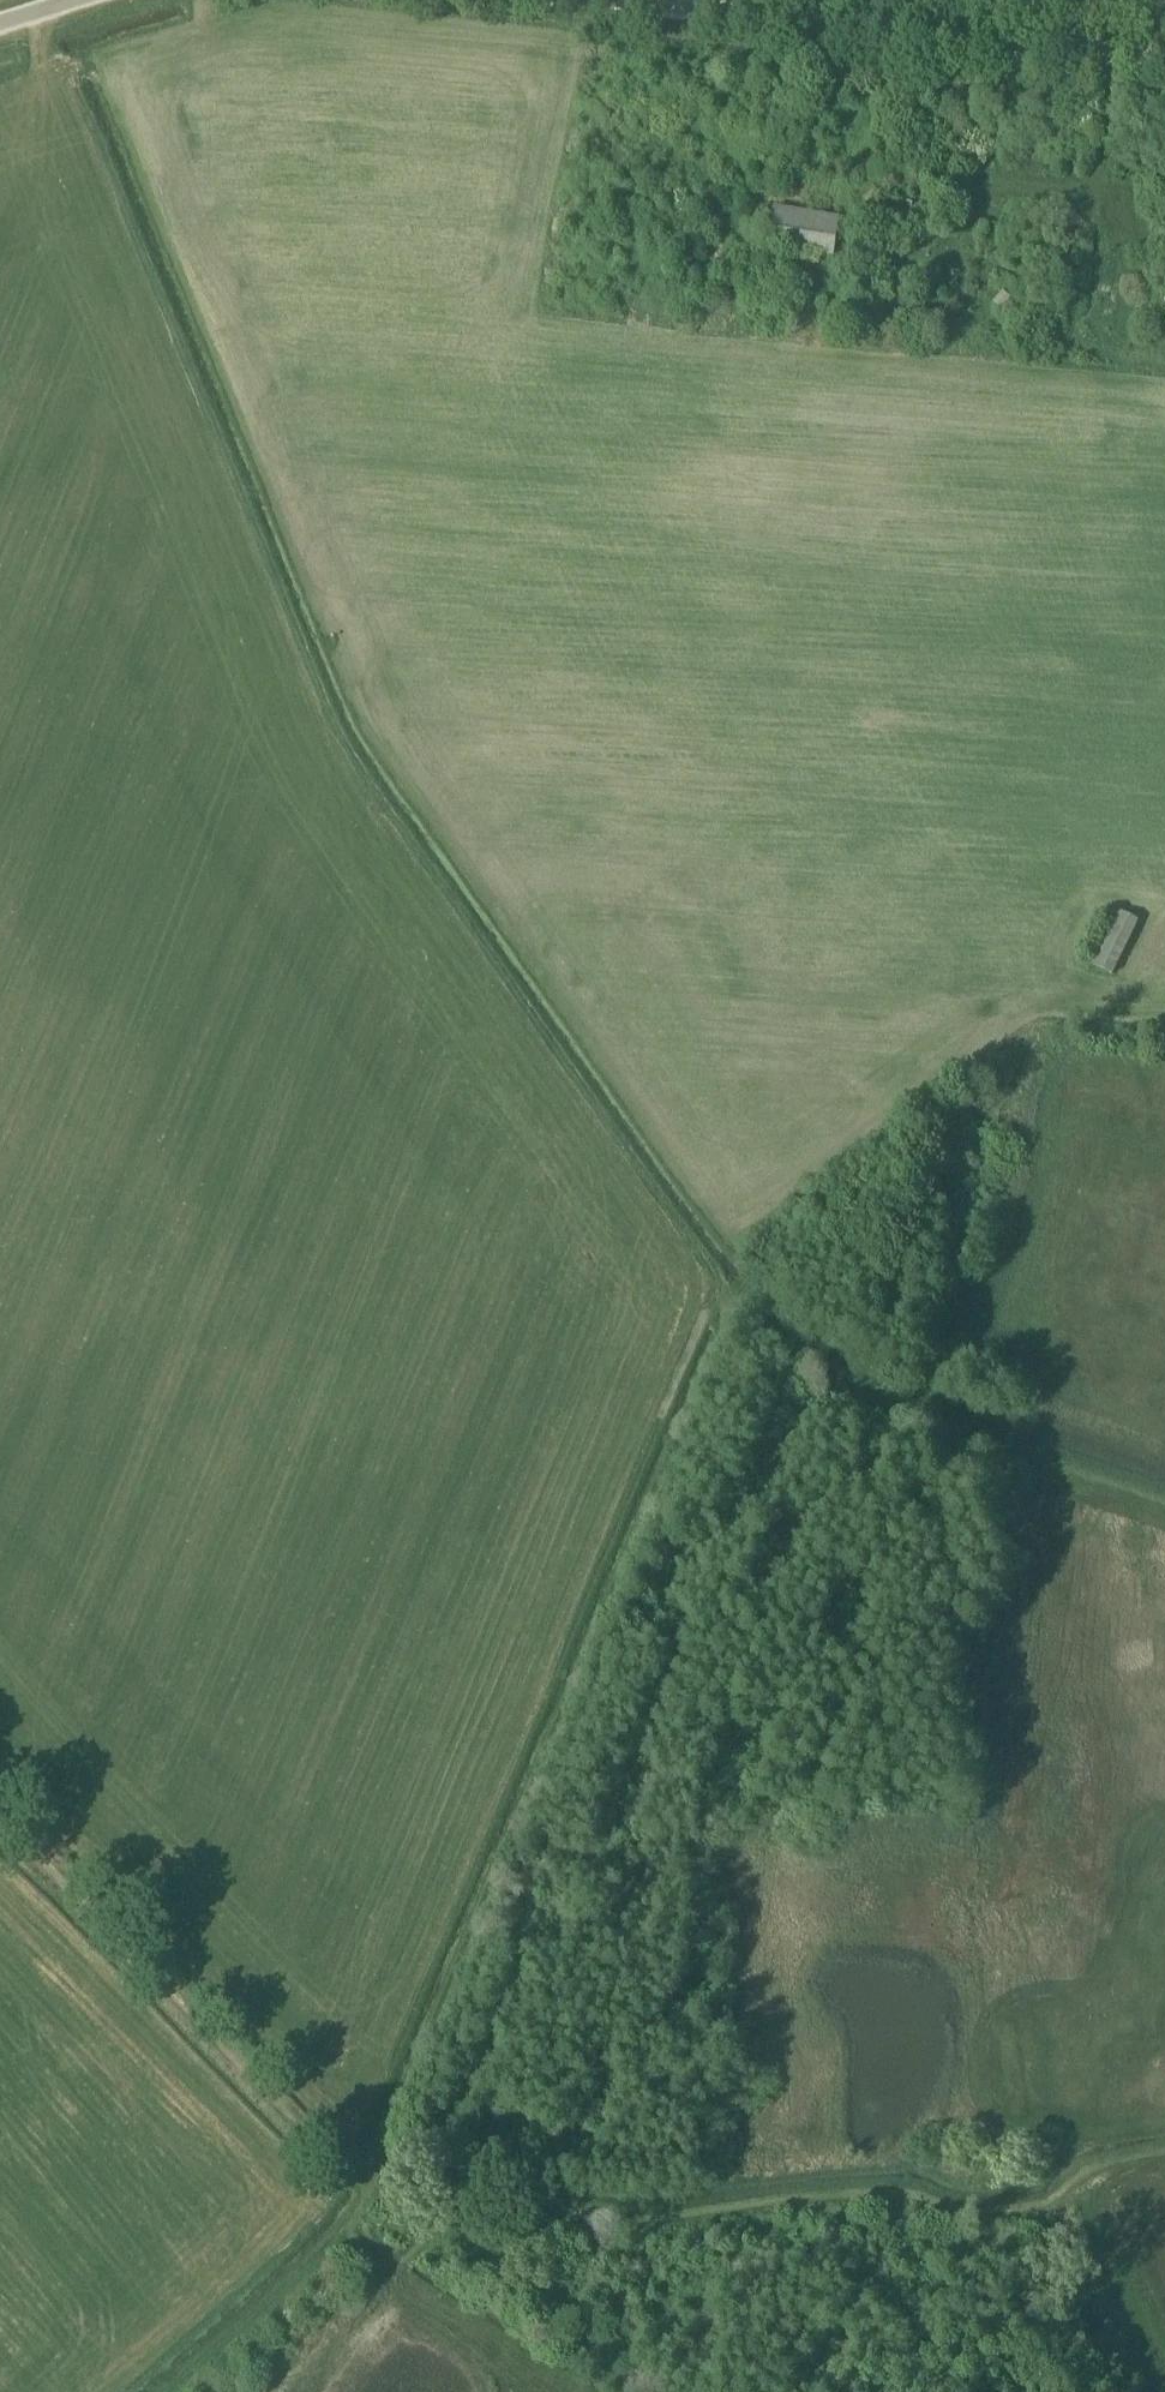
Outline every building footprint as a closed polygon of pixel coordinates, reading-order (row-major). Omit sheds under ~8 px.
[(769,247),(832,258),(838,220),(776,209),(769,247)] [(1082,962),(1112,976),(1138,923),(1109,909),(1082,962)]
